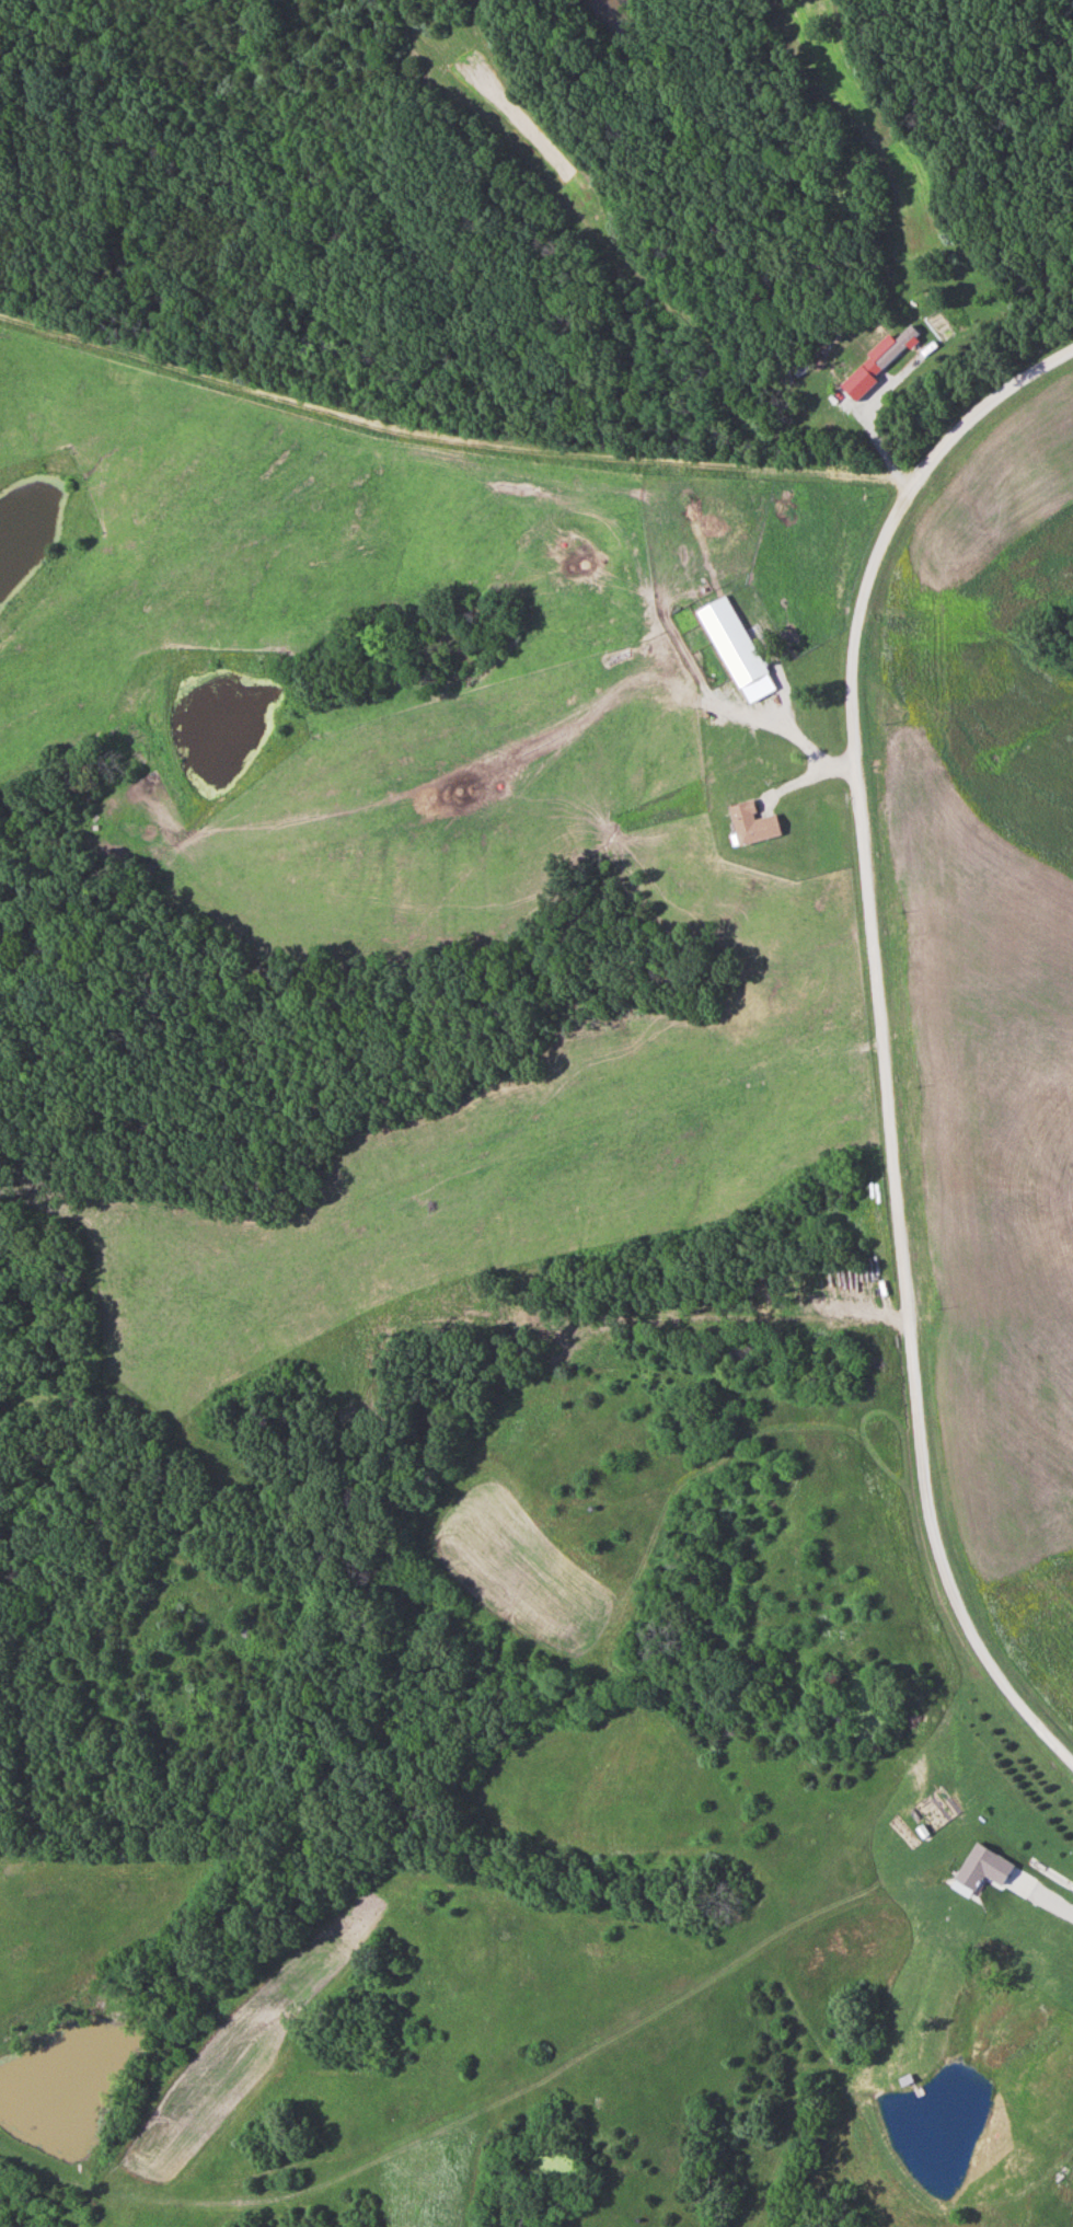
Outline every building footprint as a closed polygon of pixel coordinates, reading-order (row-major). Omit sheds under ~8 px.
[(869,402),(877,395),(843,360),(835,368),(869,402)] [(769,674),(727,595),(701,609),(742,689),(769,674)] [(732,806),(742,846),(784,836),(778,814),(760,819),(755,800),(732,806)]
